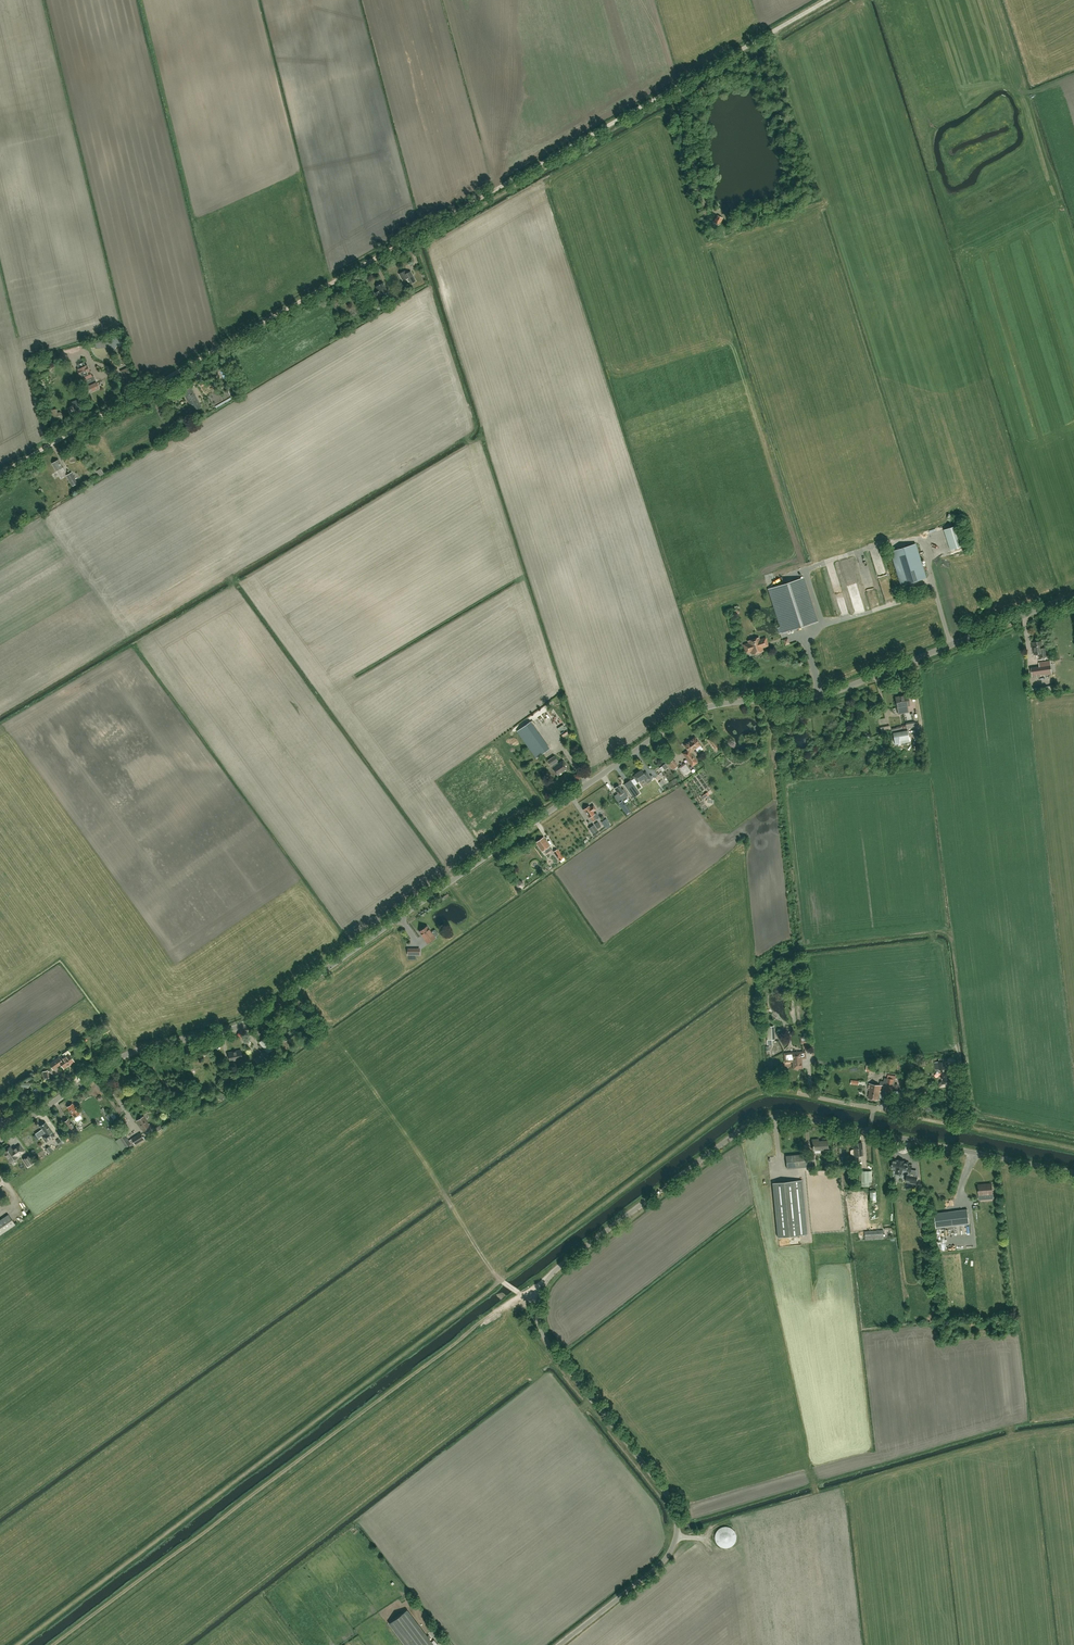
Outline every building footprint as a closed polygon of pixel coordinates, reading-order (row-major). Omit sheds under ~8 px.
[(723,218),(717,214),(713,222),(719,225),(723,218)] [(415,280),(410,271),(406,273),(405,271),(399,274),(402,279),(405,278),(409,284),(415,280)] [(384,293),(387,291),(383,283),(376,287),(378,291),(381,289),(384,293)] [(395,292),(398,297),(406,294),(405,293),(406,293),(404,288),(395,292)] [(386,297),(384,293),(381,289),(378,291),(375,293),(379,301),(386,297)] [(95,343),(96,349),(111,347),(114,349),(115,350),(118,346),(122,345),(120,338),(95,343)] [(82,381),(86,388),(88,393),(99,388),(93,376),(92,376),(87,365),(77,370),(82,381)] [(183,392),(188,402),(194,411),(201,407),(197,401),(196,401),(194,398),(196,397),(190,387),(183,392)] [(85,409),(81,400),(74,403),(78,412),(85,409)] [(59,420),(62,419),(63,415),(61,412),(58,413),(57,409),(50,410),(52,423),(59,422),(59,420)] [(172,424),(180,419),(178,415),(170,420),(172,424)] [(63,468),(58,460),(52,464),(56,472),(57,471),(61,478),(64,476),(63,474),(66,472),(63,467),(63,468)] [(73,486),(78,483),(72,472),(67,475),(73,486)] [(944,529),(951,550),(966,545),(959,524),(944,529)] [(901,586),(927,578),(916,543),(890,551),(901,586)] [(817,621),(803,577),(769,589),(782,632),(817,621)] [(763,650),(761,644),(763,643),(762,639),(759,639),(759,637),(748,641),(749,643),(743,645),(746,652),(751,651),(752,654),(756,652),(756,651),(758,651),(759,652),(763,650)] [(1042,648),(1041,641),(1033,642),(1034,654),(1039,654),(1040,657),(1047,656),(1046,647),(1042,648)] [(1041,675),(1052,674),(1050,661),(1039,662),(1039,667),(1031,668),(1032,677),(1037,676),(1037,677),(1041,676),(1041,675)] [(900,714),(908,713),(907,706),(910,705),(908,695),(895,697),(897,708),(898,707),(900,714)] [(536,758),(549,748),(530,722),(517,732),(536,758)] [(899,741),(899,742),(900,744),(910,742),(907,730),(893,733),(894,742),(899,741)] [(697,750),(702,747),(700,744),(701,744),(695,737),(685,745),(689,750),(684,753),(693,765),(698,762),(690,752),(696,748),(697,750)] [(558,763),(557,761),(558,761),(554,756),(547,761),(551,766),(552,768),(558,775),(566,769),(563,765),(565,764),(563,760),(558,763)] [(672,771),(678,767),(673,760),(668,764),(672,771)] [(646,772),(644,774),(642,770),(636,774),(636,775),(634,776),(638,782),(640,780),(641,781),(644,778),(647,781),(651,779),(646,772)] [(656,790),(664,787),(661,782),(665,780),(664,778),(652,783),(656,790)] [(630,780),(624,784),(634,797),(639,793),(630,780)] [(694,786),(698,791),(702,787),(698,782),(694,786)] [(614,796),(619,803),(623,800),(622,799),(628,795),(623,789),(622,790),(619,786),(615,789),(618,794),(614,796)] [(630,811),(623,800),(619,803),(618,803),(626,814),(630,811)] [(596,809),(593,805),(590,807),(589,806),(583,810),(589,818),(590,817),(593,822),(596,820),(593,815),(595,814),(593,812),(596,809)] [(598,831),(594,825),(588,828),(593,834),(598,831)] [(552,850),(550,846),(544,837),(536,843),(542,852),(545,850),(547,853),(552,850)] [(561,862),(565,859),(564,858),(557,849),(553,852),(560,861),(561,862)] [(424,938),(427,943),(435,938),(435,937),(431,932),(427,926),(420,931),(424,938)] [(452,940),(460,934),(458,931),(450,937),(452,940)] [(432,940),(436,945),(441,941),(437,936),(432,940)] [(774,1026),(766,1027),(767,1045),(772,1045),(772,1040),(775,1039),(774,1026)] [(238,1055),(239,1059),(240,1063),(247,1062),(245,1054),(242,1055),(241,1050),(237,1051),(237,1055),(238,1055)] [(73,1061),(69,1055),(70,1054),(70,1053),(68,1051),(67,1051),(62,1054),(64,1057),(59,1060),(58,1058),(49,1064),(53,1070),(60,1064),(63,1069),(73,1061)] [(230,1061),(239,1059),(238,1055),(237,1055),(237,1051),(228,1053),(230,1061)] [(805,1052),(791,1053),(784,1054),(785,1062),(792,1061),(793,1066),(798,1070),(799,1068),(802,1068),(801,1059),(806,1058),(805,1052)] [(261,1068),(265,1065),(258,1056),(254,1058),(261,1068)] [(939,1084),(939,1087),(944,1086),(951,1086),(950,1081),(949,1072),(945,1072),(944,1069),(946,1069),(945,1061),(944,1061),(943,1058),(939,1059),(939,1061),(939,1062),(935,1062),(936,1070),(940,1069),(940,1070),(942,1069),(943,1080),(939,1084)] [(43,1079),(50,1078),(48,1070),(42,1072),(43,1079)] [(881,1087),(886,1088),(886,1090),(892,1091),(894,1079),(895,1079),(896,1076),(888,1074),(887,1078),(888,1078),(887,1082),(880,1080),(880,1085),(869,1083),(868,1089),(870,1090),(869,1098),(878,1100),(879,1091),(881,1091),(881,1087)] [(83,1118),(72,1104),(68,1107),(74,1116),(77,1114),(78,1116),(74,1118),(77,1123),(83,1118)] [(149,1124),(144,1117),(137,1120),(145,1132),(152,1128),(149,1124)] [(71,1134),(77,1130),(68,1118),(63,1122),(71,1134)] [(47,1142),(55,1136),(45,1123),(40,1126),(42,1129),(41,1130),(44,1134),(42,1136),(47,1142)] [(134,1144),(144,1138),(140,1133),(131,1139),(134,1144)] [(125,1147),(131,1143),(125,1134),(119,1138),(125,1147)] [(813,1150),(828,1149),(828,1141),(817,1141),(817,1139),(812,1140),(813,1150)] [(852,1155),(855,1155),(855,1156),(863,1155),(862,1143),(853,1143),(854,1149),(851,1149),(850,1151),(851,1154),(852,1155)] [(24,1152),(20,1145),(14,1149),(15,1150),(13,1151),(10,1147),(3,1153),(5,1156),(6,1156),(10,1162),(17,1157),(17,1156),(19,1155),(24,1152)] [(815,1166),(814,1156),(807,1157),(806,1153),(786,1156),(787,1169),(815,1166)] [(29,1166),(34,1162),(29,1156),(24,1159),(29,1166)] [(902,1174),(903,1170),(909,1171),(908,1175),(907,1175),(906,1181),(916,1183),(917,1177),(910,1175),(912,1165),(909,1165),(909,1163),(903,1162),(904,1161),(899,1160),(898,1161),(893,1160),(891,1168),(896,1169),(895,1173),(902,1174)] [(872,1171),(868,1171),(861,1171),(861,1186),(869,1186),(871,1186),(870,1182),(872,1182),(872,1171)] [(778,1237),(807,1234),(802,1180),(772,1183),(778,1237)] [(993,1199),(993,1194),(992,1184),(978,1185),(979,1195),(988,1194),(988,1200),(993,1199)] [(936,1228),(969,1223),(967,1209),(934,1214),(936,1228)] [(14,1225),(8,1215),(0,1220),(0,1235),(14,1225)] [(865,1240),(884,1238),(883,1230),(864,1231),(865,1240)] [(407,1610),(389,1624),(405,1644),(434,1644),(407,1610)]
